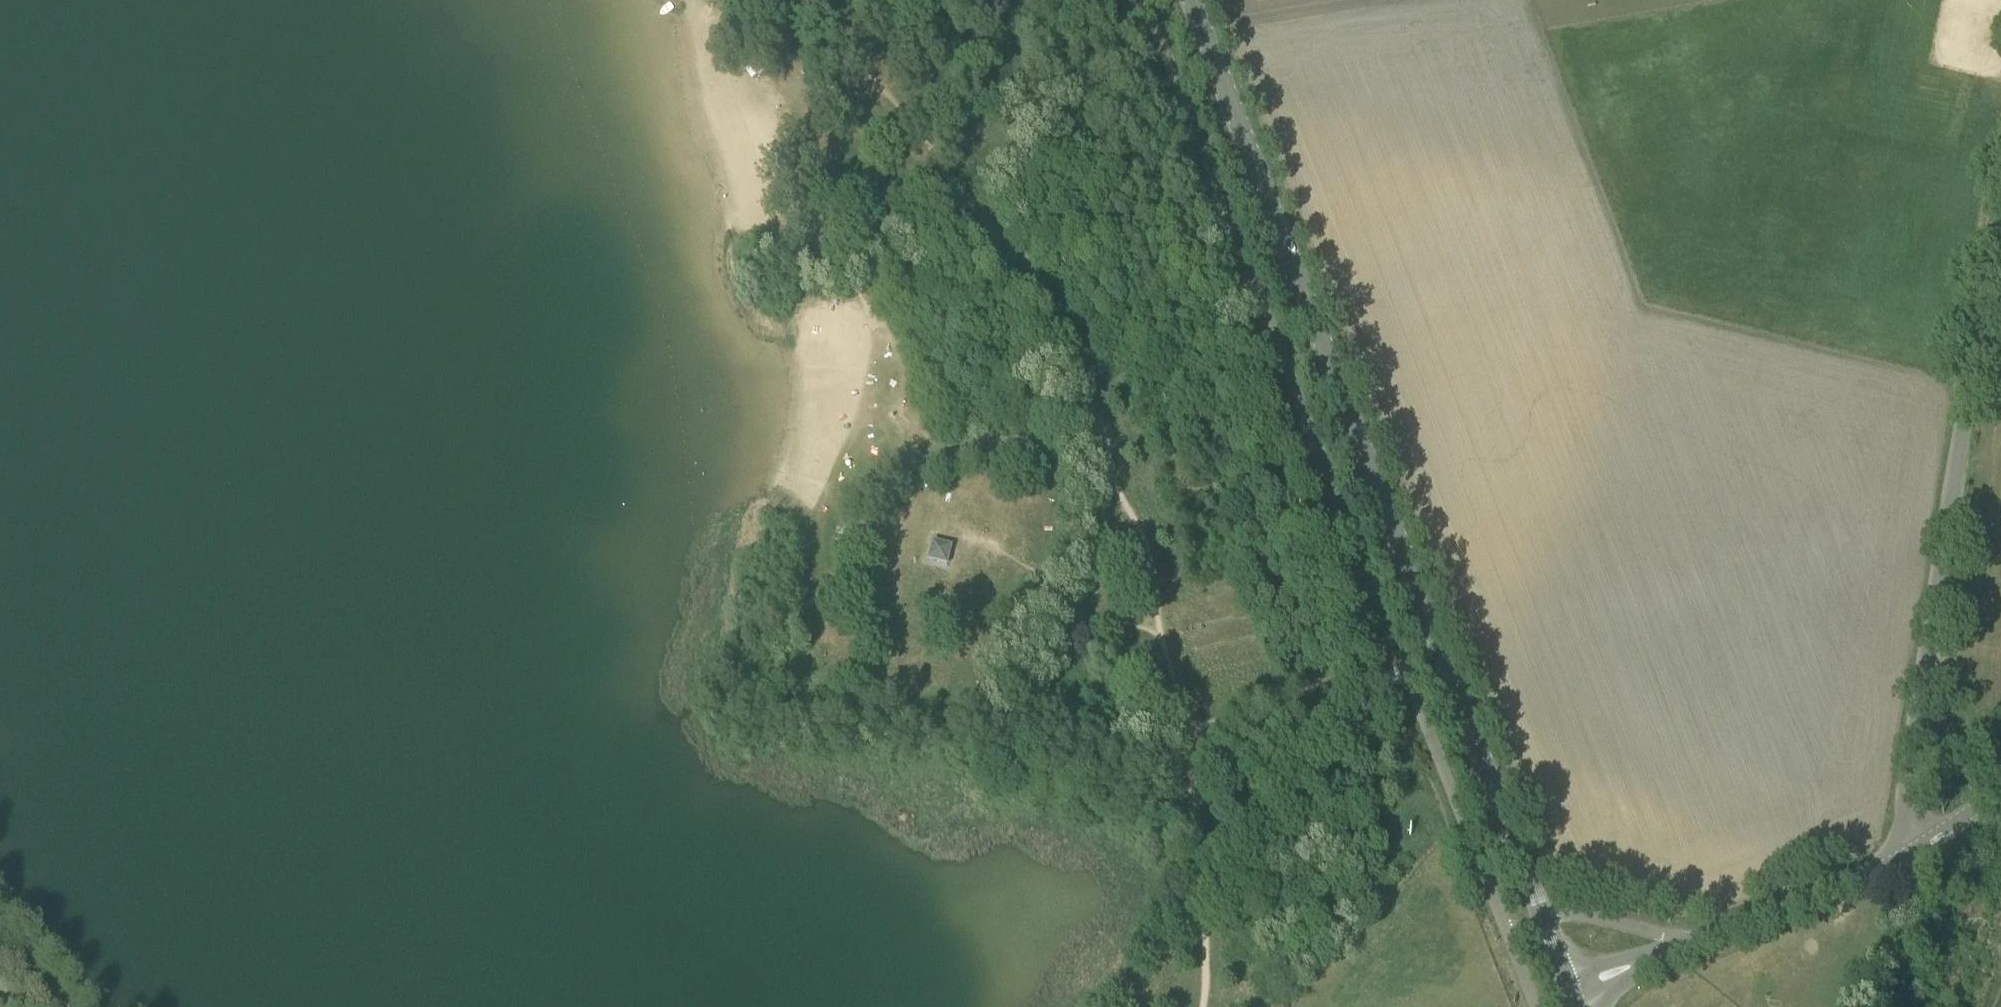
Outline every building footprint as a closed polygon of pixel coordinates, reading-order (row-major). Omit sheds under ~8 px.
[(950,548),(932,543),(928,560),(946,565),(950,548)]
